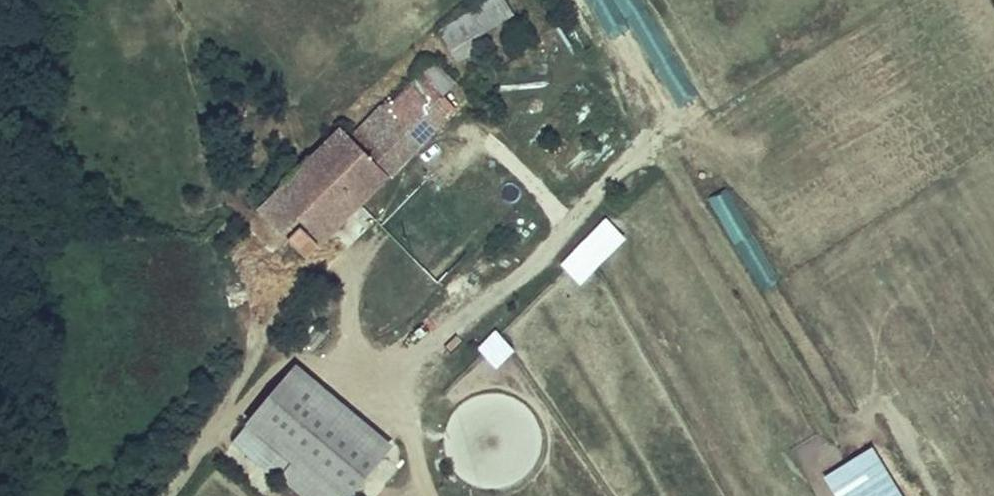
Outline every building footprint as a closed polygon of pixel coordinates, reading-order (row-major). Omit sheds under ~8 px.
[(445,32),(461,60),(490,43),(486,35),(518,15),(509,0),(497,0),(445,32)] [(531,19),(541,12),(534,0),(520,0),(531,19)] [(344,129),(261,209),(309,256),(456,108),(434,84),(449,69),(439,59),(390,105),(387,102),(352,135),(344,129)] [(607,215),(560,262),(582,284),(629,237),(607,215)] [(496,328),(478,347),(499,368),(518,348),(496,328)] [(247,421),(333,495),(346,495),(379,458),(285,378),(247,421)] [(231,439),(296,495),(333,495),(247,421),(231,439)] [(826,470),(839,495),(903,495),(878,445),(826,470)]
